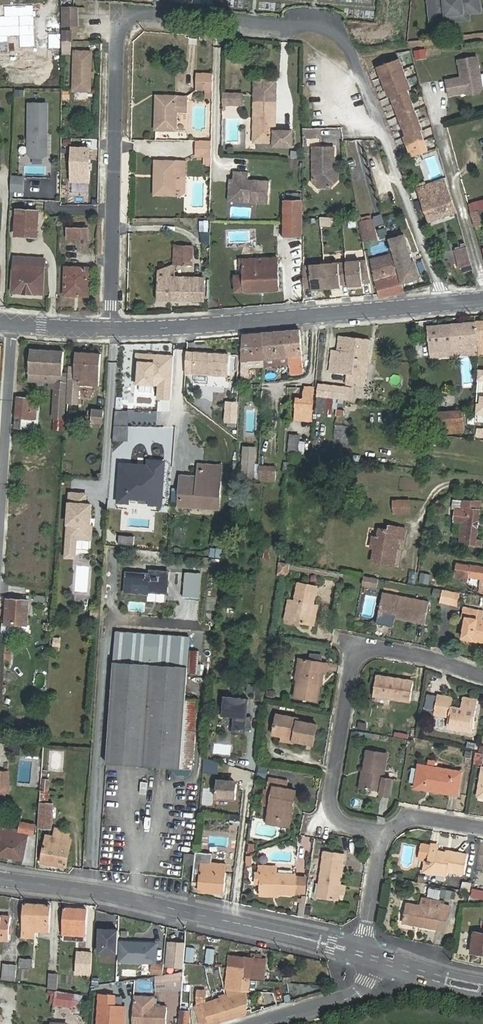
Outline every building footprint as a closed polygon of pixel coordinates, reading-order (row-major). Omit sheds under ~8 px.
[(430,10),(446,8),(447,17),(463,15),(463,12),(480,10),(479,0),(429,0),(430,10)] [(430,10),(431,18),(447,17),(446,8),(430,10)] [(74,26),(74,9),(63,9),(63,26),(74,26)] [(72,31),(64,31),(64,40),(72,40),(72,31)] [(426,58),(425,49),(414,51),(415,60),(426,58)] [(91,53),(74,53),(73,93),(91,93),(91,53)] [(375,62),(379,72),(401,64),(397,53),(375,62)] [(477,56),(459,59),(462,77),(447,79),(450,94),(458,92),(458,91),(465,90),(469,91),(479,90),(482,87),(477,56)] [(379,72),(383,82),(405,74),(401,64),(379,72)] [(387,93),(390,92),(406,85),(409,84),(405,74),(383,82),(387,93)] [(213,98),(213,75),(200,75),(199,90),(207,91),(206,98),(213,98)] [(274,141),(292,142),(292,127),(274,126),(275,97),(275,76),(253,76),(253,97),(253,112),(256,113),(256,118),(253,118),(253,137),(274,138),(274,141)] [(390,92),(394,102),(410,95),(406,85),(390,92)] [(243,94),(223,94),(223,102),(243,102),(243,94)] [(394,102),(398,112),(414,105),(410,95),(394,102)] [(186,112),(186,97),(158,97),(158,113),(155,113),(155,131),(176,132),(176,112),(186,112)] [(29,103),(29,154),(32,157),(43,157),(47,154),(47,103),(29,103)] [(414,105),(398,112),(401,122),(417,115),(414,105)] [(405,132),(419,126),(421,125),(417,115),(401,122),(405,132)] [(407,143),(424,136),(419,126),(405,132),(403,133),(407,143)] [(320,129),(303,129),(303,142),(305,142),(305,138),(320,138),(320,129)] [(407,143),(411,153),(428,147),(424,136),(407,143)] [(212,141),(199,141),(199,157),(208,157),(208,165),(211,165),(212,141)] [(90,148),(71,148),(70,182),(89,182),(90,148)] [(313,149),(314,179),(322,189),(330,189),(339,183),(338,170),(334,165),(334,148),(313,149)] [(175,177),(185,177),(185,163),(158,163),(157,179),(154,179),(155,196),(175,196),(175,177)] [(249,172),(233,172),(233,179),(233,192),(239,198),(252,199),(251,202),(269,203),(270,180),(248,180),(249,172)] [(429,222),(457,212),(445,177),(416,188),(429,222)] [(233,192),(233,179),(229,179),(228,202),(251,202),(252,199),(239,198),(233,192)] [(322,189),(314,179),(314,186),(317,190),(322,189)] [(24,186),(11,186),(11,201),(23,201),(24,186)] [(363,189),(354,190),(358,212),(367,211),(363,189)] [(302,203),(285,203),(285,221),(286,237),(302,237),(302,203)] [(37,236),(38,211),(18,210),(17,235),(37,236)] [(479,211),(471,213),(474,225),(482,223),(479,211)] [(376,238),(372,219),(363,221),(366,240),(376,238)] [(208,232),(208,221),(199,221),(199,232),(208,232)] [(88,238),(88,228),(68,228),(68,237),(88,238)] [(472,264),(467,246),(455,250),(460,268),(472,264)] [(192,278),(192,247),(175,247),(175,264),(179,264),(179,278),(158,278),(158,300),(203,301),(204,279),(192,278)] [(368,259),(373,274),(378,293),(380,298),(404,292),(397,267),(392,251),(368,259)] [(279,291),(277,257),(240,259),(240,266),(243,266),(244,275),(235,275),(235,292),(244,291),(245,293),(279,291)] [(371,281),(367,259),(346,261),(348,283),(356,282),(356,285),(364,284),(364,282),(371,281)] [(431,284),(422,259),(397,267),(404,292),(431,284)] [(346,261),(327,263),(327,285),(337,284),(337,286),(341,286),(341,283),(348,283),(346,261)] [(303,265),(303,287),(312,286),(312,289),(321,288),(321,285),(325,285),(324,263),(303,265)] [(43,294),(44,267),(14,265),(13,293),(43,294)] [(88,295),(89,268),(66,268),(66,295),(88,295)] [(470,354),(477,354),(477,353),(478,345),(475,321),(427,326),(429,350),(469,347),(470,353),(470,354)] [(289,357),(289,364),(290,364),(291,373),(303,372),(300,330),(287,331),(289,357)] [(287,331),(262,333),(264,359),(264,366),(268,366),(268,359),(289,357),(287,331)] [(262,333),(243,334),(241,376),(247,376),(247,367),(246,360),(264,359),(262,333)] [(365,385),(370,339),(340,335),(338,350),(333,349),(331,371),(348,373),(347,383),(365,385)] [(430,356),(470,353),(469,347),(429,350),(430,356)] [(64,351),(30,349),(29,379),(56,381),(55,387),(53,417),(64,418),(67,374),(63,374),(64,351)] [(195,352),(187,352),(186,371),(197,371),(207,372),(228,373),(229,351),(195,350),(195,352)] [(174,355),(135,351),(132,383),(158,385),(157,398),(170,399),(174,355)] [(99,385),(101,353),(76,352),(75,367),(71,367),(69,402),(78,403),(80,384),(99,385)] [(268,366),(289,364),(289,357),(268,359),(268,366)] [(246,360),(247,367),(264,366),(264,359),(246,360)] [(207,372),(197,371),(196,379),(207,379),(207,372)] [(347,398),(348,387),(319,384),(318,394),(347,398)] [(311,420),(314,387),(305,387),(304,399),(296,399),(294,419),(311,420)] [(17,397),(15,418),(37,420),(37,412),(39,412),(40,399),(17,397)] [(103,422),(105,410),(94,409),(94,411),(89,410),(88,417),(93,417),(93,422),(103,422)] [(464,432),(462,411),(438,413),(440,434),(464,432)] [(15,418),(14,427),(38,428),(38,420),(37,420),(15,418)] [(298,435),(289,435),(289,451),(298,452),(298,435)] [(243,445),(241,480),(253,480),(255,446),(243,445)] [(140,494),(140,498),(153,499),(153,503),(163,504),(165,462),(157,462),(157,467),(123,465),(121,501),(130,502),(130,497),(130,493),(140,494)] [(202,466),(221,468),(221,464),(198,463),(197,473),(189,472),(188,483),(200,484),(202,466)] [(219,507),(221,468),(202,466),(200,484),(188,483),(189,472),(181,472),(179,504),(219,507)] [(258,481),(276,481),(276,472),(272,472),(272,467),(259,467),(258,481)] [(88,494),(72,493),(68,548),(77,549),(77,538),(92,539),(93,525),(91,525),(93,504),(87,504),(88,494)] [(465,498),(460,536),(462,536),(461,542),(474,543),(475,538),(476,538),(480,499),(465,498)] [(408,499),(392,501),(393,513),(409,511),(408,499)] [(403,538),(404,529),(390,527),(389,531),(380,529),(378,538),(373,537),(372,548),(375,549),(373,562),(393,566),(399,538),(403,538)] [(380,529),(369,528),(366,547),(372,548),(373,537),(378,538),(380,529)] [(76,557),(77,549),(68,548),(67,556),(76,557)] [(287,563),(278,562),(276,576),(286,577),(287,563)] [(469,568),(469,569),(456,567),(455,580),(467,581),(467,579),(481,580),(482,581),(482,569),(469,568)] [(126,573),(125,591),(138,591),(138,595),(150,595),(150,592),(167,593),(168,572),(151,571),(151,574),(126,573)] [(201,574),(185,573),(184,598),(199,599),(201,574)] [(379,579),(364,577),(363,586),(377,589),(379,579)] [(311,614),(315,615),(317,604),(313,603),(317,587),(298,583),(295,600),(291,619),(309,623),(311,614)] [(452,604),(455,591),(441,588),(439,602),(452,604)] [(424,621),(428,602),(381,593),(378,612),(424,621)] [(291,619),(295,600),(288,598),(284,618),(291,619)] [(27,624),(29,600),(8,599),(6,623),(27,624)] [(482,612),(463,608),(461,618),(464,619),(460,638),(482,642),(482,622),(481,621),(482,612)] [(141,663),(133,763),(174,766),(193,768),(198,699),(186,698),(190,636),(116,630),(115,642),(143,645),(141,663)] [(107,761),(133,763),(141,663),(143,645),(115,642),(114,661),(107,761)] [(326,670),(327,660),(301,655),(294,693),(316,697),(321,669),(326,670)] [(391,680),(375,678),(372,694),(410,700),(413,680),(392,676),(391,680)] [(265,684),(257,683),(255,698),(264,699),(265,684)] [(437,694),(429,693),(427,710),(434,711),(437,694)] [(473,731),(478,698),(463,695),(461,707),(452,705),(454,696),(439,693),(436,712),(449,715),(447,727),(473,731)] [(224,695),(222,715),(234,716),(232,730),(246,731),(249,697),(224,695)] [(294,735),(294,738),(313,741),(316,722),(298,718),(298,715),(276,710),(272,730),(280,732),(294,735)] [(293,741),(294,738),(294,735),(280,732),(279,738),(293,741)] [(364,770),(362,787),(380,790),(379,794),(389,796),(392,774),(383,772),(387,753),(365,749),(362,769),(364,770)] [(482,753),(475,751),(474,761),(480,762),(482,753)] [(427,766),(435,767),(436,760),(428,759),(427,766)] [(461,772),(435,767),(427,766),(418,764),(414,787),(457,795),(461,772)] [(193,768),(174,766),(176,775),(190,775),(193,768)] [(288,799),(293,799),(295,788),(284,786),(285,778),(269,775),(267,787),(272,788),(269,804),(268,815),(285,818),(288,799)] [(215,797),(235,799),(236,784),(230,783),(230,780),(217,779),(215,797)] [(289,825),(293,799),(288,799),(285,818),(268,815),(267,821),(289,825)] [(40,804),(38,829),(51,829),(53,805),(40,804)] [(23,816),(21,824),(33,826),(34,818),(23,816)] [(21,824),(20,830),(2,827),(0,839),(0,855),(23,859),(28,833),(33,834),(35,826),(33,826),(21,824)] [(53,835),(52,844),(67,847),(68,838),(53,835)] [(427,863),(426,872),(431,873),(432,868),(462,874),(467,851),(451,848),(451,850),(437,847),(437,844),(420,841),(417,855),(426,857),(425,863),(427,863)] [(67,847),(52,844),(46,843),(42,863),(66,867),(69,853),(66,852),(67,847)] [(339,893),(345,847),(324,844),(318,890),(339,893)] [(225,894),(228,864),(212,863),(213,852),(196,851),(196,853),(195,858),(195,863),(193,883),(201,884),(200,891),(225,894)] [(183,862),(195,863),(195,858),(196,853),(184,852),(183,862)] [(260,864),(260,873),(262,873),(261,882),(261,891),(277,892),(293,893),(294,875),(276,874),(277,865),(260,864)] [(461,890),(470,892),(471,886),(462,884),(461,890)] [(402,924),(445,930),(449,904),(439,903),(439,901),(421,898),(419,907),(405,905),(402,924)] [(36,926),(49,927),(50,905),(25,905),(24,938),(36,939),(36,932),(36,926)] [(85,936),(87,909),(66,908),(64,935),(85,936)] [(11,918),(0,917),(0,940),(10,941),(11,918)] [(99,954),(117,954),(117,931),(99,930),(99,954)] [(474,932),(471,952),(482,953),(482,933),(474,932)] [(155,963),(156,944),(119,943),(119,962),(155,963)] [(167,965),(183,966),(184,963),(185,944),(169,943),(167,965)] [(89,975),(90,953),(78,953),(77,974),(89,975)] [(230,956),(228,968),(238,969),(237,977),(249,979),(250,967),(263,969),(264,960),(230,956)] [(30,968),(31,960),(21,959),(20,967),(30,968)] [(16,965),(0,964),(0,980),(15,981),(16,965)] [(238,969),(228,968),(225,987),(248,990),(249,979),(237,977),(238,969)] [(183,972),(156,976),(156,992),(182,989),(183,972)] [(56,988),(56,977),(48,977),(48,987),(56,988)] [(198,991),(199,1005),(198,1005),(204,1023),(205,1023),(246,1011),(248,996),(241,996),(240,993),(235,994),(207,1002),(205,991),(198,991)] [(73,1008),(74,994),(56,992),(54,1005),(73,1008)] [(82,995),(74,994),(73,1008),(80,1008),(82,995)] [(134,996),(133,1004),(133,1023),(165,1023),(166,1005),(155,1005),(155,996),(134,996)] [(123,1007),(114,1006),(114,997),(99,997),(98,1023),(123,1023),(123,1007)] [(179,1023),(188,1023),(190,1005),(180,1004),(179,1023)] [(246,1013),(246,1011),(205,1023),(212,1023),(246,1013)]
